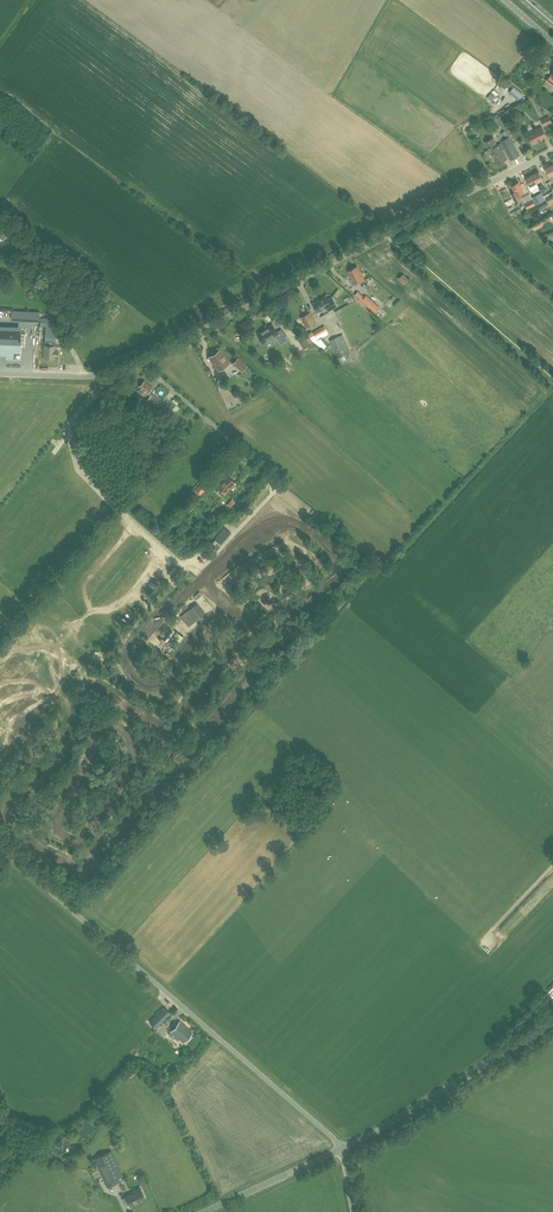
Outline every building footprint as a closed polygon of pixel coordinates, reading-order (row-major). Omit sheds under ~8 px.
[(524,93),(514,85),(509,92),(518,100),(524,93)] [(496,114),(498,118),(504,129),(509,126),(497,114),(496,114)] [(552,122),(549,116),(541,120),(544,126),(552,122)] [(538,140),(546,136),(542,127),(537,129),(537,130),(529,135),(531,140),(533,144),(539,141),(538,140)] [(502,143),(500,145),(501,147),(491,153),(493,157),(494,156),(498,164),(507,159),(502,150),(505,149),(511,159),(520,155),(506,130),(497,135),(502,143)] [(501,147),(500,145),(499,145),(497,146),(493,138),(485,142),(491,153),(501,147)] [(532,175),(537,183),(541,181),(543,185),(546,183),(543,177),(542,178),(539,172),(532,175)] [(537,183),(532,175),(526,178),(529,185),(528,185),(531,191),(534,189),(532,185),(537,183)] [(519,195),(524,193),(519,182),(512,186),(515,192),(511,194),(517,203),(522,201),(519,195)] [(543,195),(542,196),(541,193),(532,197),(536,205),(545,200),(544,199),(545,199),(543,195)] [(527,209),(535,205),(533,199),(524,203),(527,209)] [(533,214),(549,206),(546,200),(528,209),(533,214)] [(534,229),(537,228),(542,225),(540,221),(532,225),(534,229)] [(0,227),(0,237),(2,240),(9,235),(12,233),(5,225),(2,227),(1,226),(0,227)] [(218,248),(206,240),(204,243),(216,251),(218,248)] [(359,282),(359,283),(364,279),(357,266),(349,271),(353,279),(351,280),(353,285),(359,282)] [(404,285),(409,280),(404,274),(398,278),(404,285)] [(58,287),(52,284),(49,291),(54,294),(58,287)] [(366,295),(364,297),(358,292),(355,295),(362,301),(375,313),(380,307),(366,295)] [(328,311),(337,306),(332,297),(328,300),(326,296),(313,303),(318,312),(327,307),(328,311)] [(19,321),(40,321),(40,312),(14,313),(14,318),(19,318),(19,321)] [(306,328),(317,322),(311,312),(300,317),(306,328)] [(52,335),(56,335),(57,319),(54,318),(54,316),(48,314),(41,314),(41,318),(40,326),(45,326),(45,341),(43,341),(43,345),(44,345),(43,358),(51,359),(52,335)] [(309,337),(322,349),(323,349),(322,348),(323,349),(324,348),(328,344),(324,341),(325,340),(324,337),(329,334),(327,331),(324,325),(312,332),(312,331),(308,334),(310,337),(309,337)] [(285,348),(270,326),(264,330),(270,340),(273,337),(282,350),(283,350),(285,348)] [(6,355),(6,358),(20,358),(20,352),(21,333),(0,332),(0,354),(6,355)] [(338,358),(349,353),(341,335),(330,340),(338,358)] [(322,349),(309,337),(307,339),(306,338),(299,342),(304,349),(308,346),(310,349),(313,347),(320,352),(322,349)] [(218,371),(229,363),(220,350),(209,357),(218,371)] [(242,372),(248,365),(238,357),(232,364),(242,372)] [(142,393),(144,391),(150,396),(146,401),(157,411),(159,414),(164,408),(162,406),(164,404),(149,391),(152,387),(144,381),(139,387),(141,388),(139,390),(139,392),(141,393),(142,393)] [(173,442),(167,436),(162,440),(167,446),(173,442)] [(236,483),(226,475),(216,486),(225,495),(236,483)] [(205,478),(201,483),(195,489),(201,494),(210,483),(205,478)] [(236,504),(231,500),(227,504),(233,509),(236,504)] [(231,533),(225,527),(210,544),(216,549),(231,533)] [(205,612),(197,602),(180,617),(189,626),(205,612)] [(184,637),(176,630),(170,638),(178,644),(184,637)] [(149,1022),(156,1029),(171,1013),(160,1002),(151,1011),(155,1015),(149,1022)] [(184,1042),(193,1032),(180,1021),(171,1031),(184,1042)] [(175,1056),(177,1052),(167,1042),(164,1046),(175,1056)] [(120,1181),(118,1177),(123,1175),(112,1150),(93,1158),(107,1187),(120,1181)] [(70,1154),(63,1156),(66,1164),(73,1162),(70,1154)] [(138,1200),(145,1197),(140,1187),(133,1191),(134,1193),(126,1196),(130,1206),(138,1202),(138,1200)]
